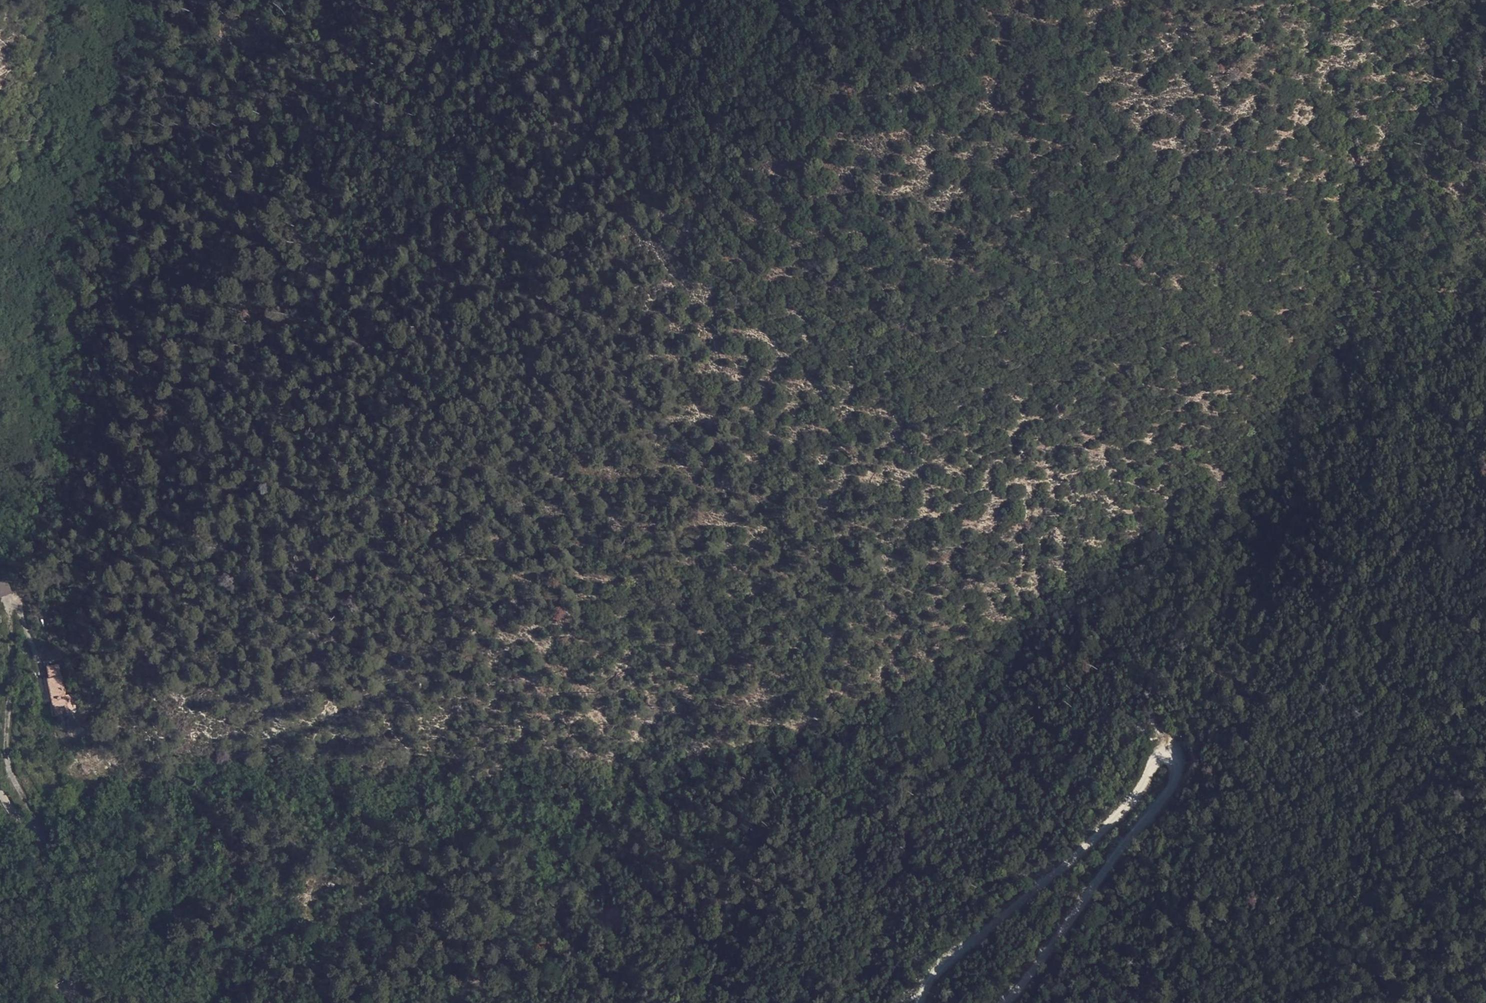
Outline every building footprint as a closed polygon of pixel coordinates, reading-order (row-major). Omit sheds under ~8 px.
[(16,590),(3,596),(10,611),(22,606),(16,590)] [(57,699),(62,722),(77,720),(78,725),(84,724),(84,717),(89,716),(87,709),(75,712),(67,680),(55,682),(59,699),(57,699)]
